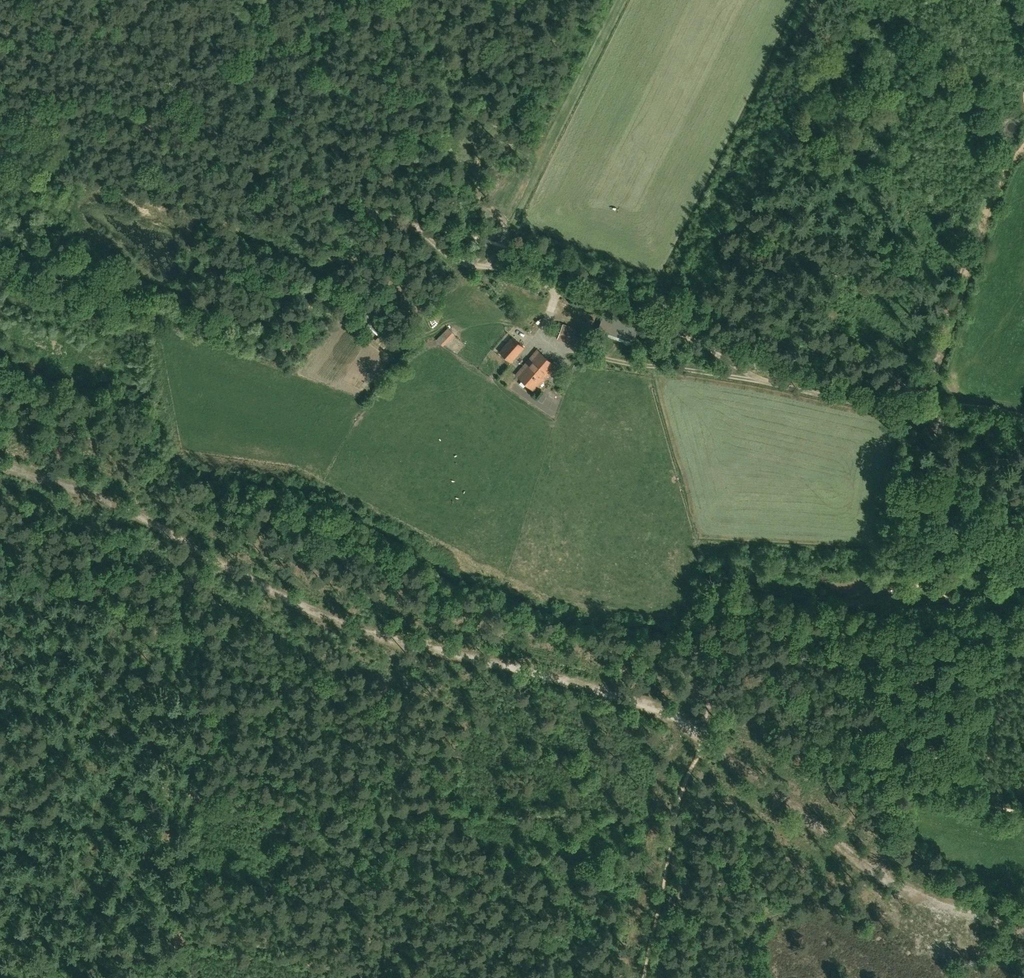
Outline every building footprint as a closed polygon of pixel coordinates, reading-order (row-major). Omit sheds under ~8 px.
[(586,333),(563,324),(558,338),(580,347),(586,333)] [(443,345),(454,334),(448,328),(436,339),(443,345)] [(524,347),(512,336),(499,352),(511,362),(524,347)] [(526,382),(547,358),(538,350),(516,374),(526,382)] [(556,366),(547,358),(526,382),(535,390),(556,366)]
